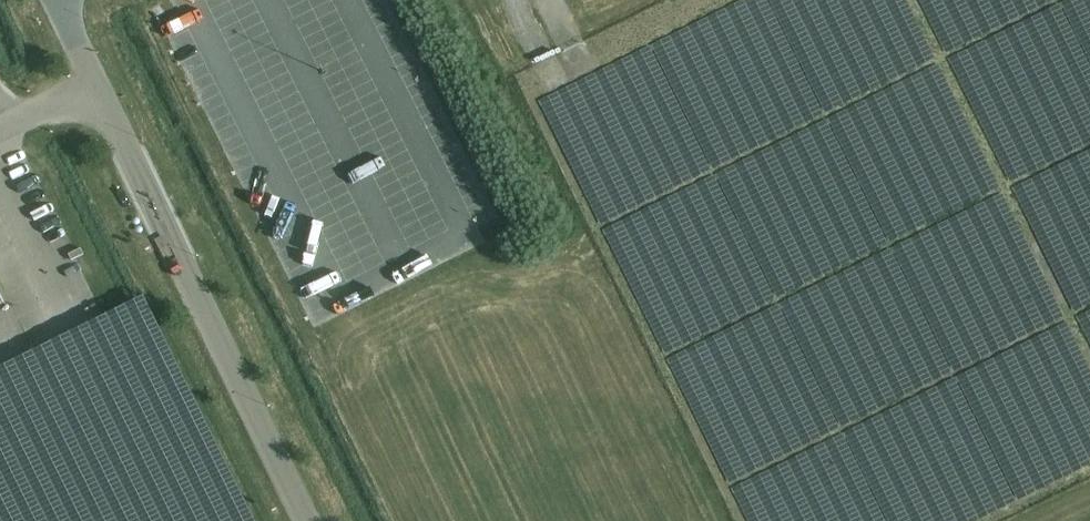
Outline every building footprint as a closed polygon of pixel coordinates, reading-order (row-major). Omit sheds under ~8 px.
[(0,365),(0,520),(259,520),(146,293),(0,365)]
